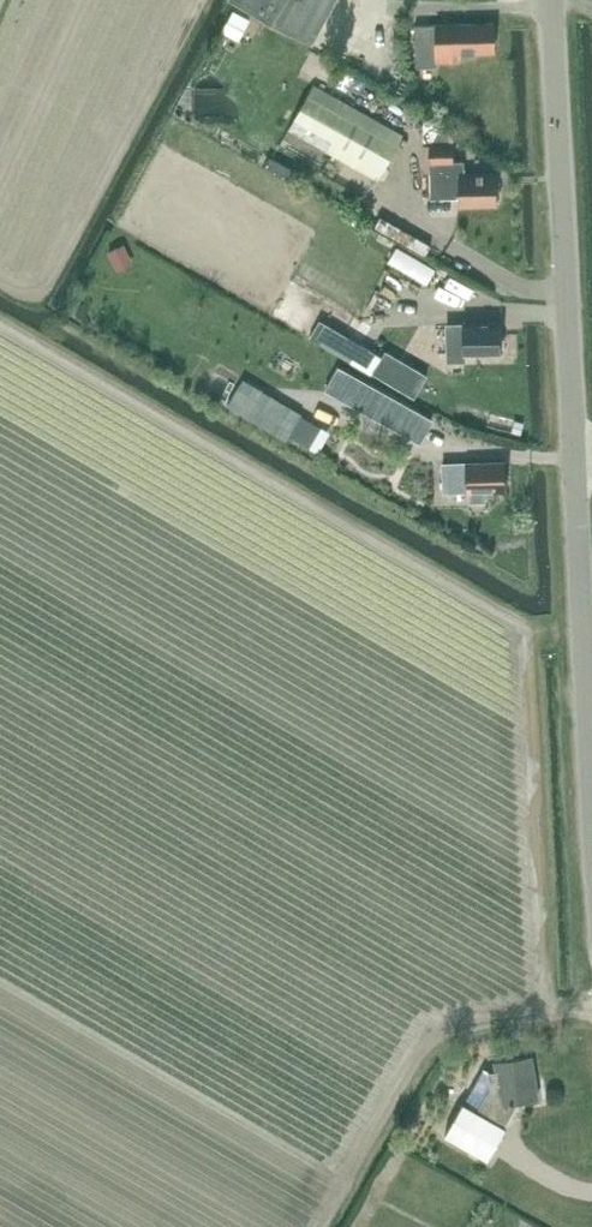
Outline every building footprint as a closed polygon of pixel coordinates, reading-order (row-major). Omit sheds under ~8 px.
[(314,41),(336,0),(239,0),(314,41)] [(233,10),(221,31),(237,40),(249,19),(233,10)] [(458,61),(459,51),(494,51),(494,24),(429,25),(414,26),(415,66),(436,66),(436,62),(458,61)] [(314,84),(288,130),(352,167),(378,181),(404,134),(314,84)] [(454,142),(464,124),(437,109),(427,127),(454,142)] [(464,172),(464,170),(464,161),(459,161),(458,142),(425,143),(423,142),(424,172),(430,171),(430,199),(457,199),(459,206),(498,205),(496,172),(464,172)] [(270,155),(264,166),(288,179),(293,168),(270,155)] [(406,256),(385,294),(399,302),(420,263),(406,256)] [(501,323),(447,325),(448,361),(465,360),(464,353),(501,352),(501,348),(504,345),(504,338),(501,335),(501,323)] [(414,397),(426,376),(383,351),(372,372),(414,397)] [(419,442),(432,418),(351,372),(337,397),(419,442)] [(242,381),(228,405),(286,438),(288,435),(300,414),(242,381)] [(524,423),(515,420),(512,432),(521,434),(524,423)] [(442,464),(443,491),(469,491),(469,501),(484,501),(484,490),(504,490),(505,462),(442,464)] [(484,1068),(445,1134),(488,1158),(505,1127),(501,1125),(513,1102),(513,1100),(538,1097),(537,1095),(536,1095),(533,1074),(535,1074),(532,1056),(493,1061),(493,1070),(491,1071),(484,1068)]
